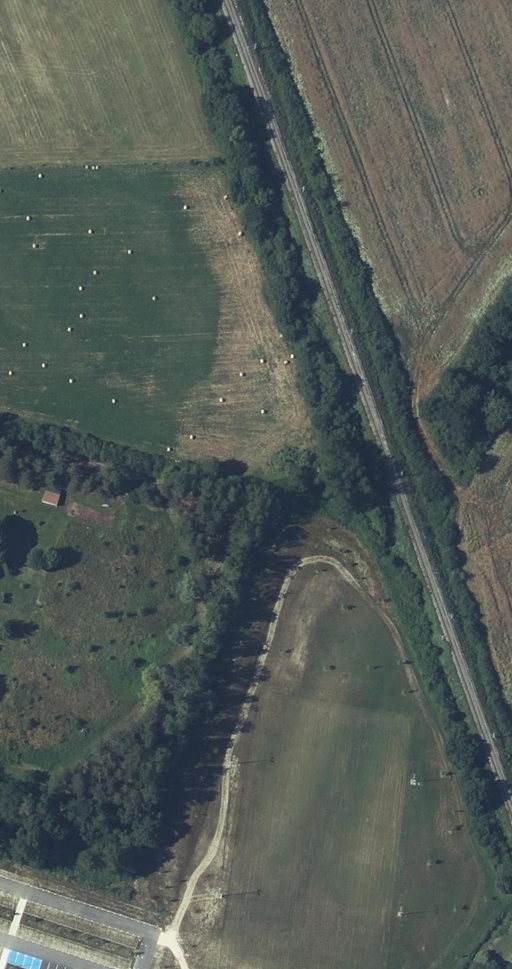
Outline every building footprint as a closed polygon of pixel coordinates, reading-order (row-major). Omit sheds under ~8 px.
[(44,491),(41,502),(57,505),(60,494),(44,491)]
